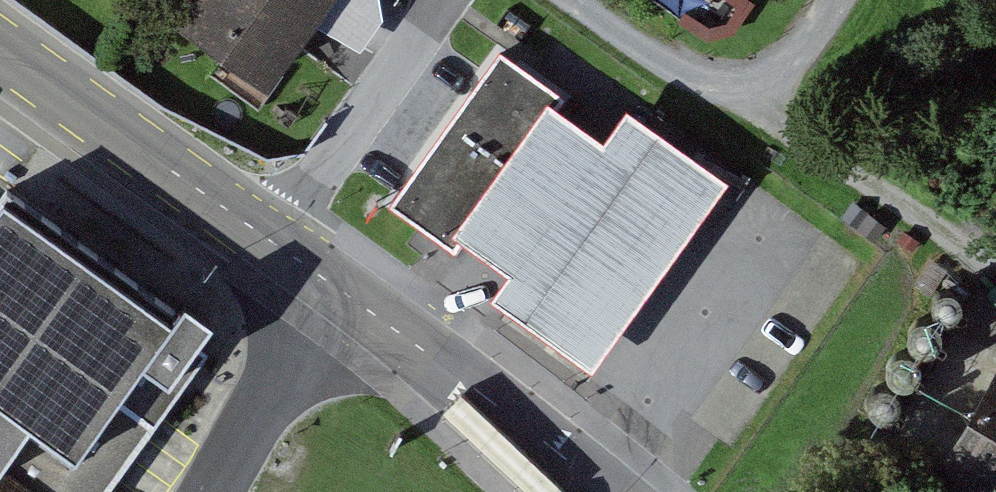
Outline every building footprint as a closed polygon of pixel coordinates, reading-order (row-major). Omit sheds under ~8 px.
[(177,23),(266,86),(327,0),(193,0),(177,23)] [(530,68),(503,49),(392,205),(418,224),(455,251),(463,240),(557,108),(567,94),(530,68)] [(592,370),(730,178),(629,106),(604,142),(557,108),(463,240),(508,273),(491,297),(592,370)] [(214,346),(11,199),(0,214),(0,491),(109,491),(214,346)] [(964,313),(966,308),(966,303),(964,297),(961,293),(956,290),(950,289),(945,290),(941,292),(937,296),(935,300),(934,305),(935,310),(937,315),(941,318),(945,320),(950,321),(955,320),(960,318),(964,313)] [(942,343),(943,338),(944,333),(942,328),(938,323),(933,320),(928,319),(922,320),(918,322),(915,326),(912,331),(912,335),(912,340),(915,345),(918,348),(923,351),(928,351),(933,351),(938,348),(942,343)] [(920,376),(922,371),(922,366),(921,360),(917,356),(912,353),(907,352),(901,353),(897,355),(893,359),(891,363),(890,368),(891,373),(894,378),(897,381),(901,383),(906,384),(912,383),(917,381),(920,376)] [(935,477),(960,491),(995,491),(995,375),(935,477)] [(900,409),(902,403),(902,398),(900,393),(897,388),(892,385),(886,384),(881,385),(877,387),(873,391),(871,396),(870,400),(871,405),(873,410),(877,413),(881,416),(886,416),(892,416),(896,413),(900,409)]
